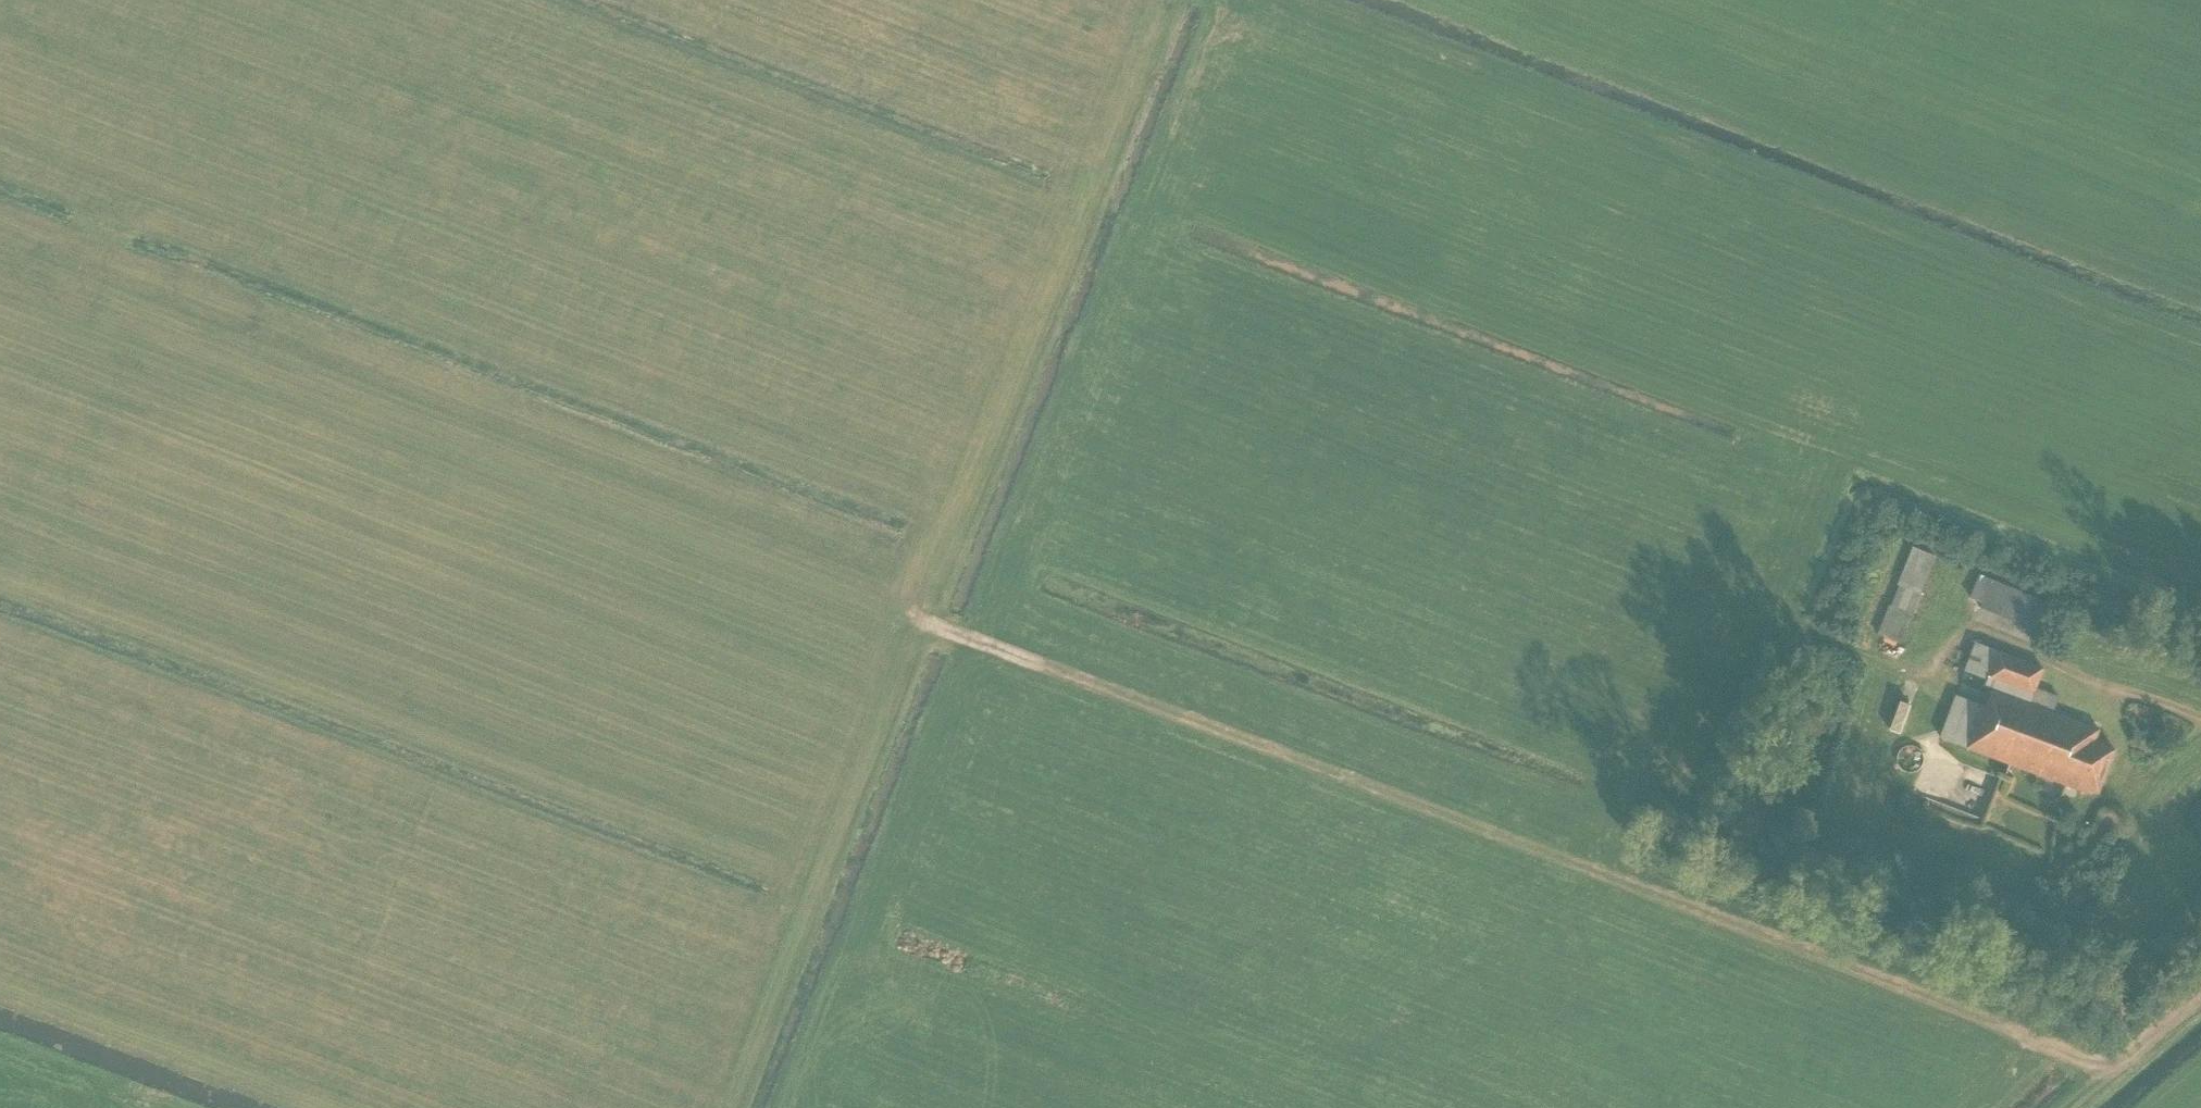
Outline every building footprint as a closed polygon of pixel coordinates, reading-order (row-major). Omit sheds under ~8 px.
[(1902,645),(1933,561),(1912,553),(1880,637),(1902,645)] [(1980,607),(2036,630),(2048,601),(1980,573),(1969,598),(1981,603),(1980,607)] [(2098,794),(2115,750),(2094,743),(2099,730),(2053,713),(2059,697),(2036,689),(2043,669),(1975,644),(1964,671),(1988,679),(1986,685),(1993,687),(1987,705),(1955,696),(1939,738),(2088,794),(2089,791),(2098,794)] [(1912,746),(1910,746),(1906,747),(1905,747),(1903,748),(1902,749),(1901,751),(1900,752),(1899,754),(1898,756),(1898,757),(1898,759),(1898,761),(1898,763),(1899,764),(1900,765),(1900,767),(1901,768),(1902,769),(1904,770),(1905,771),(1907,771),(1908,772),(1910,772),(1912,772),(1914,772),(1916,771),(1917,771),(1919,770),(1920,769),(1921,767),(1923,765),(1923,764),(1924,762),(1924,761),(1924,759),(1924,757),(1924,755),(1923,754),(1922,752),(1921,751),(1920,749),(1918,748),(1917,747),(1915,747),(1912,746)] [(1941,777),(1957,777),(1957,762),(1942,762),(1941,777)]
